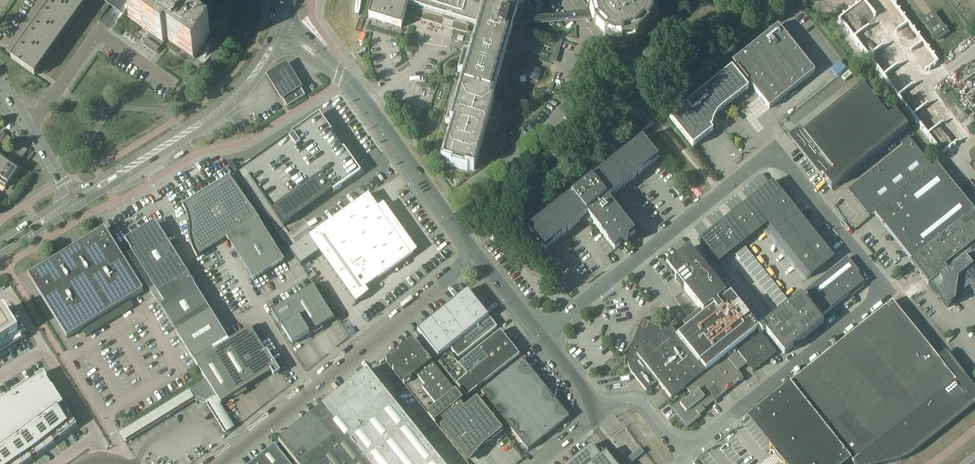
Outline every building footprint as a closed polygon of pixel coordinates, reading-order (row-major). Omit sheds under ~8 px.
[(11,60),(35,76),(38,72),(89,0),(54,0),(11,60)] [(173,16),(150,0),(143,0),(130,19),(129,20),(150,35),(144,43),(145,43),(146,40),(159,49),(157,52),(160,49),(159,49),(162,44),(163,45),(166,41),(193,60),(194,59),(198,54),(210,37),(176,12),(173,16)] [(369,19),(379,22),(390,25),(402,28),(408,5),(420,9),(419,13),(443,20),(444,17),(451,19),(455,20),(454,26),(466,30),(468,23),(480,26),(471,55),(465,54),(460,70),(467,71),(456,107),(453,106),(448,122),(454,124),(443,160),(454,163),(453,165),(463,168),(464,166),(474,169),(485,132),(489,118),(491,118),(495,120),(500,104),(491,101),(506,51),(512,53),(521,22),(515,21),(521,0),(375,0),(369,19)] [(592,16),(593,19),(593,21),(595,27),(607,39),(608,38),(614,41),(622,41),(622,43),(638,38),(650,26),(648,26),(652,19),(652,12),(654,12),(650,0),(594,0),(592,3),(592,11),(591,11),(592,16)] [(933,13),(923,21),(933,35),(931,37),(934,40),(935,39),(937,41),(947,33),(946,31),(948,30),(945,26),(944,28),(933,13)] [(778,26),(733,63),(737,68),(748,82),(769,109),(790,92),(815,72),(778,26)] [(549,53),(541,51),(539,57),(547,60),(549,53)] [(287,63),(266,75),(281,100),(302,88),(287,63)] [(670,118),(693,148),(713,131),(701,116),(709,110),(710,111),(711,112),(712,112),(713,113),(714,113),(716,113),(718,113),(720,112),(749,89),(745,85),(748,82),(737,68),(734,71),(732,68),(670,118)] [(541,71),(531,69),(529,78),(538,81),(541,71)] [(288,106),(305,96),(299,87),(283,98),(288,106)] [(824,180),(831,189),(908,128),(895,112),(888,118),(863,87),(837,107),(806,132),(803,134),(800,130),(800,129),(797,132),(791,136),(788,139),(793,144),(800,153),(823,182),(824,180)] [(630,102),(627,104),(640,122),(639,123),(644,130),(649,126),(644,119),(643,120),(630,102)] [(346,158),(349,156),(344,149),(343,149),(331,132),(332,132),(327,125),(324,127),(318,118),(302,130),(300,127),(292,133),(293,135),(235,175),(276,232),(333,192),(342,186),(340,184),(356,172),(346,158)] [(848,191),(869,217),(870,218),(872,216),(887,204),(932,168),(908,137),(901,143),(903,147),(848,191)] [(642,138),(529,229),(541,244),(545,250),(582,221),(583,220),(588,216),(589,218),(589,223),(593,223),(614,249),(615,250),(621,245),(628,246),(629,238),(635,233),(615,208),(614,207),(615,202),(610,201),(608,199),(613,195),(614,195),(658,159),(659,159),(642,138)] [(15,157),(16,158),(16,157),(11,153),(9,156),(10,157),(7,160),(3,158),(4,157),(3,157),(0,161),(0,179),(15,157)] [(6,190),(21,169),(20,168),(19,169),(14,166),(19,159),(16,157),(16,158),(15,157),(0,179),(0,183),(6,188),(5,189),(6,190)] [(874,215),(911,261),(909,262),(910,262),(973,212),(974,211),(937,164),(932,168),(887,204),(872,216),(873,216),(874,215)] [(253,280),(284,261),(275,247),(258,219),(259,218),(229,176),(228,176),(183,205),(183,204),(182,205),(183,206),(184,208),(186,212),(186,213),(187,215),(187,216),(188,219),(189,221),(189,222),(189,225),(189,226),(189,229),(189,232),(190,234),(190,235),(190,237),(190,239),(190,241),(191,244),(192,246),(192,248),(193,249),(194,251),(195,253),(196,256),(197,257),(198,257),(197,256),(227,238),(233,248),(233,247),(253,280)] [(693,176),(688,180),(692,186),(698,181),(693,176)] [(698,241),(706,250),(718,265),(768,225),(810,277),(810,278),(834,258),(809,227),(773,181),(699,240),(698,241)] [(684,192),(677,184),(673,187),(679,195),(684,192)] [(308,237),(289,250),(300,266),(319,253),(354,301),(356,304),(369,293),(364,287),(377,277),(378,279),(385,274),(392,269),(412,255),(379,207),(378,208),(369,195),(368,194),(308,237)] [(973,212),(910,262),(929,285),(974,248),(974,215),(973,212)] [(126,240),(125,241),(131,251),(127,254),(128,255),(146,283),(154,296),(160,307),(177,333),(193,360),(213,348),(214,351),(223,345),(229,341),(228,339),(217,322),(194,285),(195,285),(194,283),(198,281),(193,273),(193,274),(189,276),(183,265),(155,222),(156,224),(127,242),(126,240)] [(28,276),(29,277),(28,277),(28,278),(29,277),(67,339),(81,330),(86,337),(134,307),(129,300),(143,291),(141,287),(123,258),(105,229),(88,239),(37,271),(28,276)] [(687,328),(678,336),(706,371),(735,348),(758,330),(759,329),(755,324),(751,320),(747,315),(744,311),(740,306),(736,301),(733,297),(731,294),(727,297),(725,295),(726,294),(689,248),(678,258),(676,278),(675,278),(700,309),(683,323),(687,328)] [(736,256),(740,260),(749,253),(746,248),(736,256)] [(931,286),(940,297),(940,300),(947,309),(955,302),(956,299),(963,294),(964,295),(971,290),(974,295),(974,251),(931,286)] [(749,253),(740,260),(744,265),(753,257),(749,253)] [(125,256),(123,258),(141,287),(145,284),(127,255),(125,256)] [(753,257),(744,265),(747,269),(757,262),(753,257)] [(857,275),(860,273),(848,258),(822,279),(805,292),(823,315),(849,295),(851,298),(865,287),(862,284),(864,283),(857,275)] [(760,267),(757,262),(747,269),(751,274),(760,267)] [(764,271),(760,267),(751,274),(755,279),(764,271)] [(768,276),(764,271),(755,279),(759,283),(768,276)] [(725,287),(735,280),(731,275),(722,283),(725,287)] [(772,281),(768,276),(759,283),(762,288),(772,281)] [(738,284),(735,280),(725,287),(729,292),(738,284)] [(775,285),(772,281),(762,288),(766,293),(775,285)] [(742,289),(738,284),(729,292),(731,294),(733,297),(742,289)] [(779,290),(775,285),(766,293),(770,297),(779,290)] [(292,345),(305,337),(306,338),(309,336),(310,336),(309,334),(334,319),(313,286),(272,312),(292,345)] [(746,294),(742,289),(733,297),(736,301),(746,294)] [(467,312),(478,304),(467,290),(457,299),(467,312)] [(783,295),(779,290),(770,297),(773,302),(783,295)] [(749,298),(746,294),(736,301),(740,306),(749,298)] [(793,348),(801,341),(823,324),(801,295),(790,304),(781,311),(768,322),(759,329),(762,333),(765,331),(784,355),(793,348)] [(786,299),(783,295),(773,302),(777,307),(786,299)] [(753,303),(749,298),(740,306),(744,311),(753,303)] [(457,299),(443,310),(465,336),(478,326),(467,312),(457,299)] [(790,304),(786,299),(777,307),(781,311),(790,304)] [(753,413),(776,442),(772,446),(786,463),(791,460),(794,463),(846,463),(851,460),(852,461),(854,463),(886,463),(898,461),(900,460),(902,460),(903,459),(904,459),(905,458),(906,458),(907,457),(908,457),(909,456),(911,455),(912,455),(913,454),(935,437),(957,418),(974,405),(974,404),(974,389),(974,388),(964,375),(964,374),(951,358),(947,354),(939,360),(937,358),(902,314),(892,301),(800,375),(790,383),(760,408),(755,411),(755,412),(753,413)] [(757,308),(753,303),(744,311),(747,315),(757,308)] [(478,304),(467,312),(478,326),(489,317),(478,304)] [(751,320),(761,312),(757,308),(747,315),(751,320)] [(430,320),(451,347),(465,336),(443,310),(430,320)] [(764,317),(761,312),(751,320),(755,324),(764,317)] [(489,317),(478,326),(465,336),(451,347),(450,348),(458,358),(497,327),(489,317)] [(768,322),(764,317),(755,324),(759,329),(768,322)] [(17,346),(0,318),(0,356),(17,346)] [(671,399),(685,388),(706,371),(678,336),(671,328),(669,330),(642,319),(638,330),(641,331),(636,343),(629,352),(629,355),(628,357),(628,359),(628,361),(628,364),(629,366),(629,368),(630,370),(631,372),(633,374),(646,391),(658,382),(671,399)] [(430,320),(415,333),(436,359),(450,348),(451,347),(430,320)] [(675,322),(671,325),(677,334),(682,330),(675,322)] [(267,351),(266,352),(250,328),(223,345),(249,386),(271,372),(274,376),(280,372),(267,351)] [(758,330),(735,348),(745,362),(753,372),(754,371),(753,370),(758,366),(760,366),(777,353),(758,330)] [(439,363),(466,398),(519,355),(500,332),(459,365),(450,354),(439,363)] [(390,357),(386,361),(404,384),(416,375),(425,386),(422,388),(437,406),(428,414),(435,423),(440,419),(459,404),(459,403),(463,401),(458,395),(441,373),(426,355),(413,339),(398,351),(397,351),(394,354),(391,356),(390,357)] [(213,348),(193,360),(221,404),(230,398),(233,396),(249,386),(223,345),(214,351),(213,348)] [(736,369),(745,362),(735,348),(706,371),(685,388),(691,395),(686,398),(685,397),(672,408),(688,428),(701,417),(698,413),(703,409),(703,410),(744,378),(736,369)] [(522,359),(481,392),(528,451),(569,418),(522,359)] [(279,441),(297,463),(442,463),(416,431),(368,371),(367,370),(365,372),(343,390),(326,403),(320,408),(300,424),(295,428),(279,441)] [(32,460),(31,459),(37,455),(37,456),(54,443),(59,439),(60,439),(77,426),(68,412),(67,412),(63,404),(52,387),(47,379),(44,373),(35,378),(30,382),(29,382),(11,393),(12,393),(6,397),(6,396),(0,400),(0,463),(26,463),(32,460)] [(214,398),(204,380),(188,389),(189,390),(196,401),(205,403),(214,398)] [(440,419),(444,424),(440,428),(468,463),(484,446),(485,445),(503,431),(477,398),(464,409),(459,404),(440,419)] [(557,463),(632,463),(607,434),(606,433),(606,432),(604,431),(603,431),(602,431),(601,431),(600,431),(599,431),(598,432),(597,432),(557,463)] [(251,463),(284,463),(287,461),(275,445),(251,463)]
